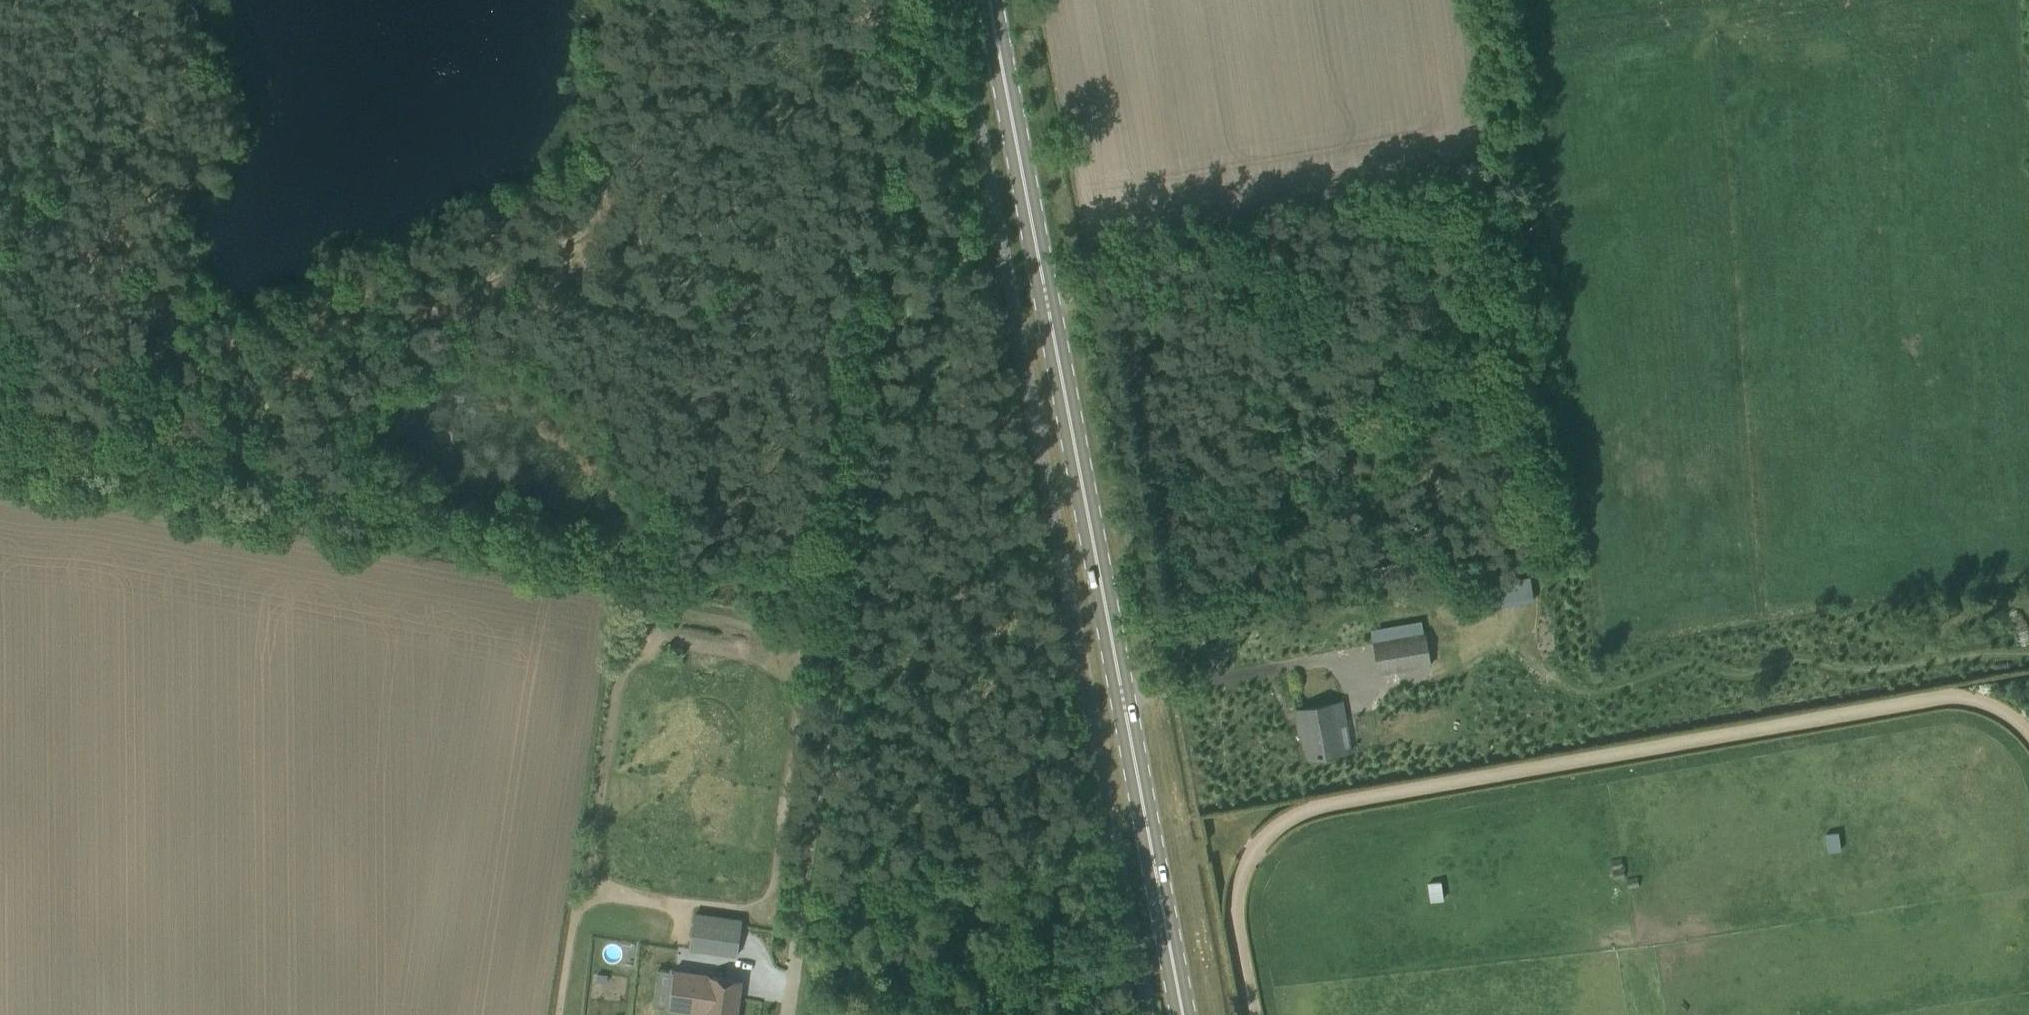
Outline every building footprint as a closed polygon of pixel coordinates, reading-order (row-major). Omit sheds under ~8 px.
[(1430,664),(1424,634),(1375,643),(1381,673),(1430,664)] [(1344,724),(1340,703),(1297,710),(1300,729),(1304,729),(1309,757),(1341,752),(1336,726),(1344,724)] [(1838,831),(1826,833),(1828,850),(1840,849),(1838,831)] [(737,955),(741,924),(693,917),(689,949),(737,955)] [(741,980),(675,971),(670,1008),(698,1012),(698,1014),(736,1014),(741,980)]
